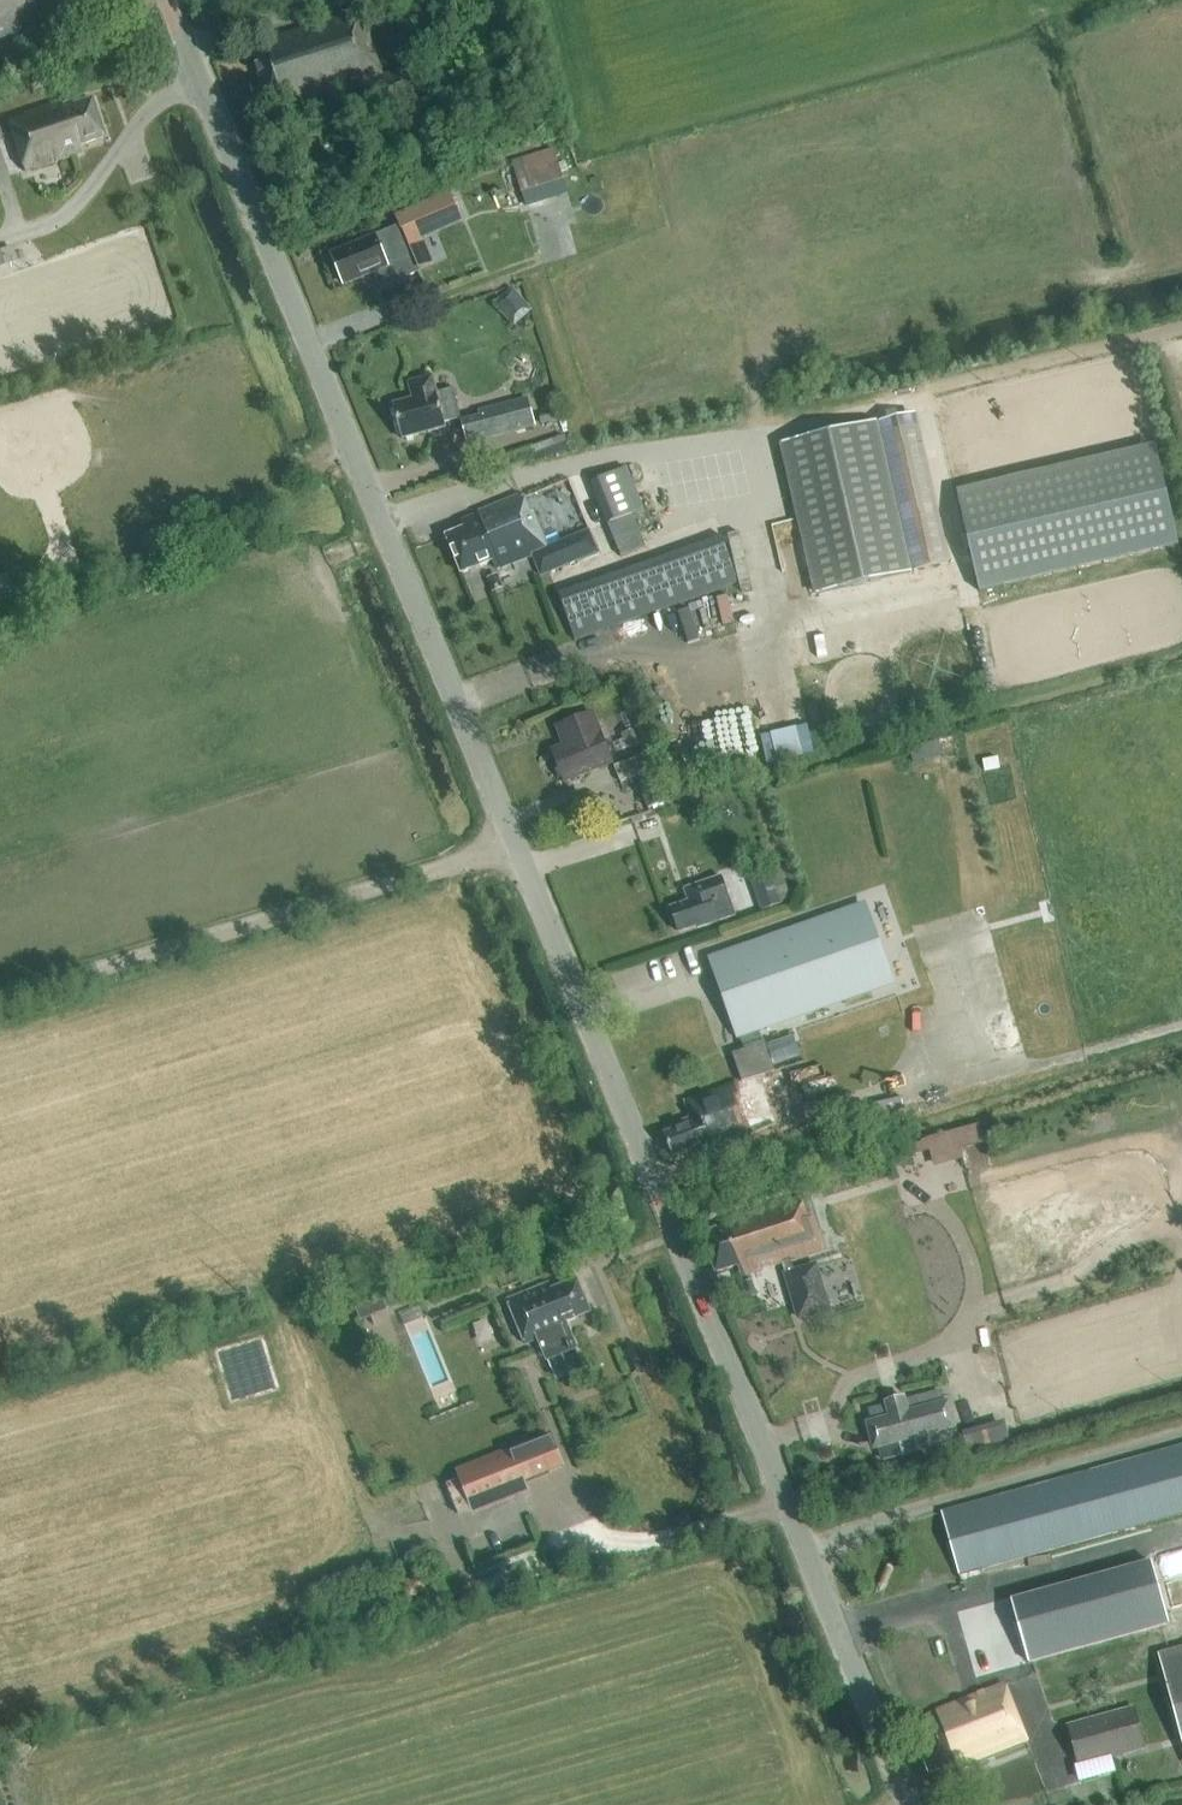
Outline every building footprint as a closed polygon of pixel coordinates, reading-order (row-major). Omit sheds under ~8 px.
[(59,12),(54,0),(0,0),(0,40),(12,36),(16,48),(39,40),(32,21),(59,12)] [(366,116),(418,99),(408,68),(383,76),(368,29),(364,30),(358,12),(265,42),(267,47),(252,52),(262,84),(251,88),(258,109),(284,101),(286,105),(355,82),(366,116)] [(67,90),(63,78),(53,81),(57,94),(67,90)] [(7,121),(25,173),(82,153),(79,146),(104,137),(91,99),(73,106),(72,102),(61,106),(60,104),(7,121)] [(554,149),(509,163),(524,210),(569,196),(554,149)] [(452,191),(396,215),(401,225),(405,236),(461,212),(452,191)] [(390,283),(420,271),(405,236),(401,225),(376,236),(376,235),(350,246),(351,248),(333,256),(344,283),(362,276),(363,278),(384,270),(390,283)] [(10,248),(0,251),(0,266),(15,261),(10,248)] [(512,295),(500,306),(513,320),(524,310),(512,295)] [(414,399),(394,405),(403,439),(447,427),(446,423),(461,418),(453,388),(437,393),(433,377),(410,383),(414,399)] [(478,413),(485,439),(535,426),(529,400),(478,413)] [(912,572),(877,422),(782,444),(817,594),(912,572)] [(950,563),(919,427),(881,436),(912,572),(950,563)] [(1151,448),(951,493),(974,593),(1173,547),(1151,448)] [(646,515),(644,509),(627,468),(591,483),(621,556),(646,546),(636,519),(646,515)] [(542,575),(599,552),(590,530),(547,548),(533,513),(530,514),(522,496),(475,515),(478,524),(447,536),(462,574),(493,561),(497,569),(533,554),(542,575)] [(575,638),(739,583),(723,537),(548,598),(553,612),(565,608),(575,638)] [(503,588),(497,574),(486,578),(492,593),(503,588)] [(565,781),(613,762),(601,732),(593,713),(558,726),(566,746),(553,751),(565,781)] [(769,748),(796,742),(794,733),(779,736),(778,730),(766,733),(769,748)] [(626,750),(641,744),(636,731),(622,736),(626,750)] [(914,745),(917,760),(947,753),(944,738),(914,745)] [(649,771),(658,767),(652,752),(615,766),(621,782),(639,775),(643,786),(654,782),(649,771)] [(999,769),(997,757),(982,760),(984,772),(999,769)] [(657,780),(654,782),(643,786),(641,786),(649,808),(665,802),(657,780)] [(685,890),(689,902),(671,908),(679,932),(704,924),(705,926),(735,916),(721,877),(685,890)] [(787,897),(783,886),(755,896),(759,907),(787,897)] [(751,899),(737,903),(742,919),(756,914),(751,899)] [(758,1028),(891,982),(864,906),(712,960),(743,1048),(731,1052),(742,1082),(685,1101),(691,1118),(673,1124),(675,1130),(665,1134),(673,1155),(701,1145),(703,1152),(777,1124),(760,1076),(805,1061),(794,1030),(762,1041),(758,1028)] [(725,1225),(704,1233),(716,1272),(737,1265),(741,1275),(816,1248),(801,1197),(724,1221),(725,1225)] [(883,1223),(888,1243),(913,1237),(908,1217),(883,1223)] [(565,1322),(590,1312),(577,1279),(552,1290),(549,1283),(507,1300),(525,1344),(539,1339),(543,1348),(571,1337),(573,1343),(570,1344),(572,1348),(575,1347),(582,1364),(583,1363),(570,1332),(569,1332),(565,1322)] [(751,1284),(741,1287),(746,1301),(755,1299),(751,1284)] [(400,1295),(354,1305),(361,1322),(388,1310),(388,1309),(392,1307),(392,1308),(404,1304),(400,1295)] [(412,1329),(430,1321),(422,1304),(404,1312),(412,1329)] [(952,1431),(946,1406),(943,1407),(941,1396),(906,1405),(905,1402),(884,1407),(885,1411),(869,1415),(872,1426),(870,1427),(876,1450),(878,1450),(881,1461),(953,1442),(950,1432),(952,1431)] [(512,1458),(460,1479),(473,1510),(527,1489),(524,1482),(563,1467),(551,1435),(509,1452),(512,1458)] [(1043,1586),(1040,1575),(1010,1583),(1014,1594),(988,1602),(979,1569),(1181,1513),(1181,1447),(942,1513),(992,1690),(919,1718),(930,1748),(920,1751),(929,1773),(945,1767),(949,1775),(972,1766),(972,1765),(1027,1743),(999,1674),(1181,1624),(1181,1548),(1043,1586)] [(1161,1657),(1181,1734),(1181,1651),(1161,1657)] [(1146,1748),(1134,1705),(1066,1724),(1078,1767),(1146,1748)]
